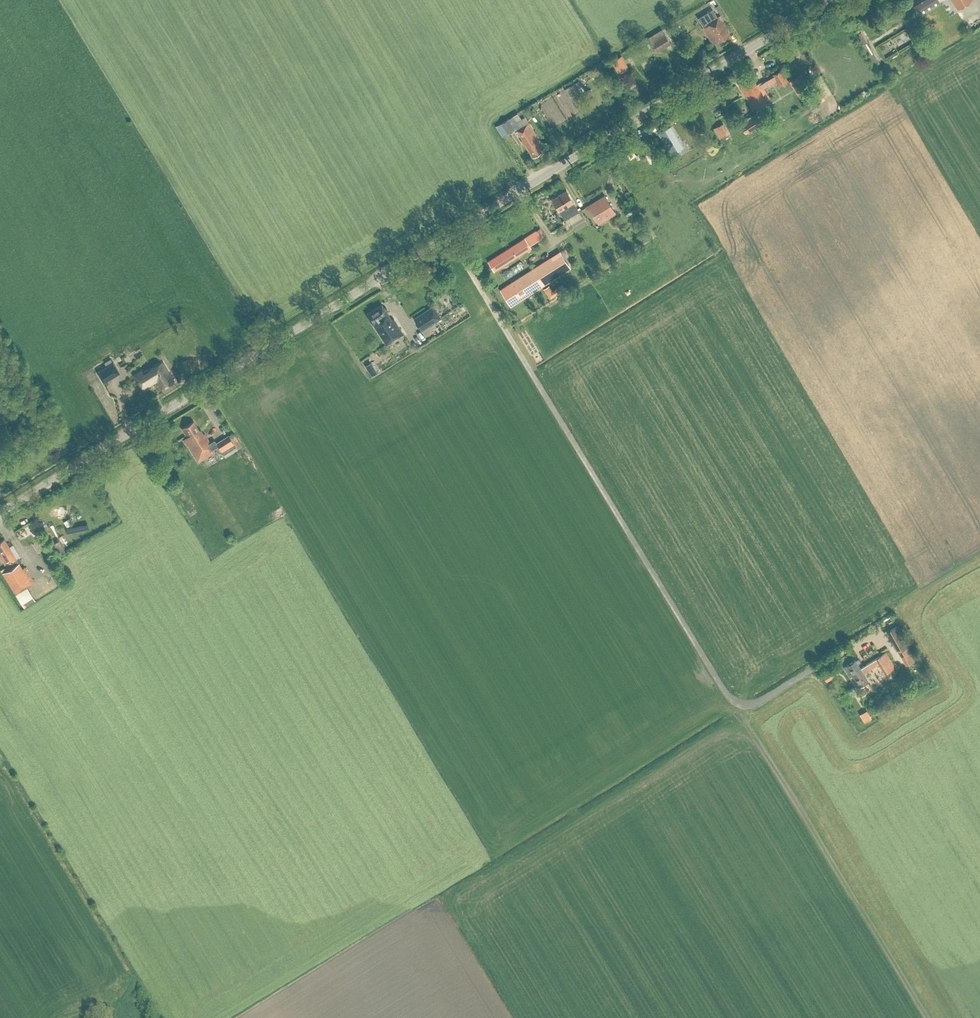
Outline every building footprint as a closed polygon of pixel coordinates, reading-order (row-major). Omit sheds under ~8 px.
[(932,0),(911,0),(917,9),(932,0)] [(708,25),(703,27),(712,43),(717,40),(717,41),(729,34),(718,16),(706,23),(708,25)] [(871,26),(866,28),(870,38),(875,37),(871,26)] [(657,51),(670,43),(664,32),(650,40),(657,51)] [(884,61),(889,58),(879,43),(874,47),(884,61)] [(611,60),(619,74),(630,68),(621,54),(611,60)] [(779,86),(788,81),(789,80),(781,68),(772,73),(773,75),(760,83),(759,82),(756,84),(751,76),(738,83),(753,107),(769,97),(763,88),(776,80),(779,86)] [(789,80),(788,81),(798,95),(810,87),(800,73),(789,80)] [(571,98),(581,91),(585,89),(582,85),(578,88),(574,82),(564,89),(571,98)] [(823,93),(816,82),(809,86),(816,97),(823,93)] [(515,127),(517,129),(522,139),(520,140),(523,144),(525,143),(532,156),(541,151),(536,143),(539,141),(529,122),(524,115),(519,118),(516,113),(500,123),(495,126),(502,136),(515,127)] [(756,113),(740,123),(745,133),(762,122),(756,113)] [(729,133),(723,122),(713,128),(719,138),(729,133)] [(670,153),(683,146),(670,124),(658,131),(670,153)] [(559,210),(564,219),(578,210),(573,201),(566,189),(551,198),(559,210)] [(604,195),(587,205),(596,221),(614,211),(604,195)] [(531,248),(529,245),(545,234),(540,226),(524,236),(487,260),(495,272),(531,248)] [(511,306),(571,267),(560,250),(500,289),(511,306)] [(549,298),(565,288),(562,282),(552,289),(549,284),(543,288),(549,298)] [(382,303),(367,313),(386,344),(403,333),(393,317),(391,318),(382,303)] [(421,329),(441,317),(433,305),(414,317),(421,329)] [(131,350),(140,357),(144,352),(135,345),(131,350)] [(113,361),(112,361),(110,358),(104,362),(106,365),(97,371),(103,383),(120,372),(113,361)] [(149,364),(134,373),(143,388),(158,379),(162,386),(174,379),(162,360),(151,367),(149,364)] [(202,435),(193,421),(182,428),(187,437),(183,440),(186,445),(187,445),(198,461),(214,451),(212,448),(217,445),(214,440),(210,443),(204,433),(202,435)] [(238,449),(237,448),(242,445),(233,432),(229,434),(228,434),(216,441),(226,456),(238,449)] [(77,520),(83,518),(80,512),(74,514),(77,520)] [(70,532),(77,527),(70,518),(63,523),(70,532)] [(0,541),(0,558),(2,561),(3,561),(8,569),(3,573),(17,594),(35,582),(25,566),(22,567),(4,538),(0,541)] [(54,542),(60,552),(65,549),(59,539),(54,542)] [(30,591),(19,598),(24,607),(35,600),(30,591)] [(919,658),(928,652),(906,618),(897,624),(919,658)] [(898,651),(898,650),(906,665),(916,660),(909,645),(896,624),(886,631),(898,651)] [(867,679),(863,672),(879,662),(885,671),(893,666),(884,652),(860,667),(855,659),(843,666),(856,687),(867,679)] [(826,680),(838,672),(835,666),(823,674),(826,680)] [(868,707),(875,716),(882,711),(875,702),(868,707)] [(860,714),(864,721),(871,717),(867,710),(860,714)] [(39,881),(46,895),(54,891),(48,877),(39,881)]
